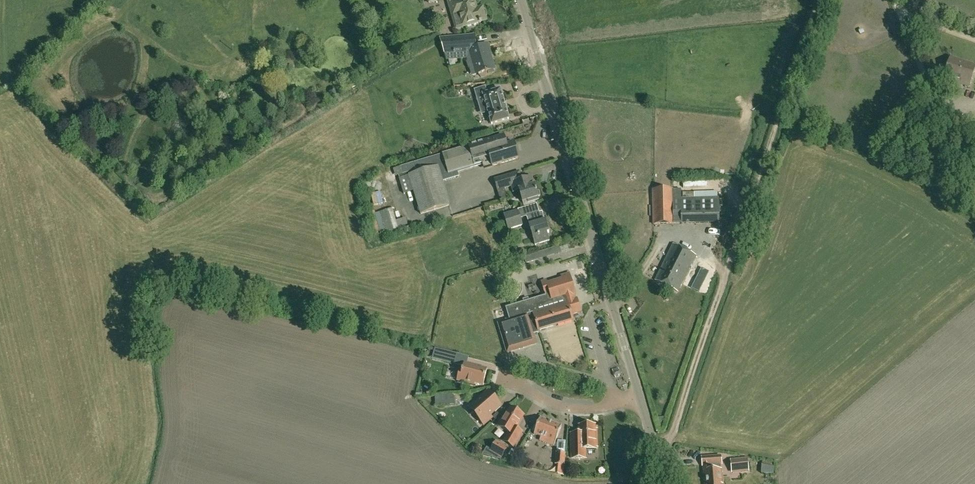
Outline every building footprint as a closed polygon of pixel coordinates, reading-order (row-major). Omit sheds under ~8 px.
[(460,20),(463,19),(465,26),(486,20),(483,7),(477,9),(474,0),(462,0),(455,2),(460,20)] [(488,72),(487,71),(494,69),(487,44),(468,49),(467,45),(466,36),(440,39),(446,60),(467,58),(468,61),(467,62),(469,68),(470,69),(472,75),(479,73),(480,75),(481,77),(486,75),(486,73),(486,72),(488,72)] [(951,58),(945,76),(959,81),(958,83),(969,86),(974,67),(974,66),(951,58)] [(496,94),(494,88),(486,90),(488,96),(492,95),(500,122),(515,117),(507,91),(496,94)] [(481,119),(460,126),(463,134),(484,127),(481,119)] [(424,146),(433,143),(428,132),(420,135),(424,146)] [(504,136),(485,141),(490,158),(492,166),(518,158),(513,143),(506,145),(504,136)] [(483,161),(490,158),(485,141),(406,165),(408,171),(397,175),(404,194),(414,191),(421,214),(450,205),(442,180),(455,178),(458,172),(458,171),(484,163),(483,161)] [(512,186),(513,186),(512,183),(510,175),(494,180),(495,183),(492,184),(494,192),(498,191),(497,190),(512,186)] [(514,191),(519,190),(522,201),(522,202),(528,200),(529,203),(539,200),(538,197),(539,197),(538,197),(540,195),(539,191),(537,191),(535,186),(535,185),(534,185),(531,177),(512,183),(513,186),(512,186),(514,191)] [(681,190),(653,190),(654,224),(720,222),(719,198),(695,199),(694,192),(681,192),(681,190)] [(375,193),(376,206),(387,205),(386,192),(375,193)] [(396,221),(392,209),(380,212),(386,233),(394,231),(394,230),(398,228),(408,225),(406,218),(396,221)] [(523,225),(519,209),(504,214),(508,230),(523,225)] [(543,213),(542,212),(527,217),(527,218),(528,218),(530,225),(530,226),(533,237),(536,245),(549,241),(547,233),(549,232),(546,221),(546,220),(545,220),(543,213)] [(677,291),(689,267),(696,255),(674,244),(656,281),(677,291)] [(534,261),(532,254),(524,256),(526,263),(534,261)] [(539,330),(573,320),(572,314),(581,312),(577,299),(576,299),(575,295),(576,294),(570,273),(561,276),(563,280),(548,284),(547,280),(542,282),(546,296),(523,303),(534,334),(539,332),(539,330)] [(537,344),(534,334),(523,303),(506,308),(509,320),(498,323),(507,352),(537,344)] [(456,362),(458,355),(443,351),(441,358),(456,362)] [(483,386),(487,370),(464,364),(462,370),(460,370),(457,381),(474,386),(475,384),(483,386)] [(492,416),(502,407),(488,390),(468,408),(484,426),(493,418),(492,416)] [(498,426),(509,432),(503,441),(513,447),(516,442),(522,432),(516,428),(523,415),(511,408),(504,419),(503,418),(498,426)] [(562,426),(540,418),(534,434),(535,434),(548,439),(547,443),(554,446),(562,426)] [(580,426),(580,433),(571,433),(572,458),(586,458),(585,449),(595,449),(595,439),(597,437),(597,432),(595,430),(595,426),(580,426)] [(507,448),(496,442),(491,450),(501,457),(507,448)] [(566,453),(556,452),(555,464),(565,465),(566,453)] [(705,483),(708,483),(719,483),(722,483),(721,469),(720,469),(720,464),(722,464),(721,456),(702,457),(703,466),(704,465),(705,483)] [(747,459),(731,460),(732,472),(748,471),(747,459)] [(766,465),(766,474),(778,474),(779,466),(766,465)]
